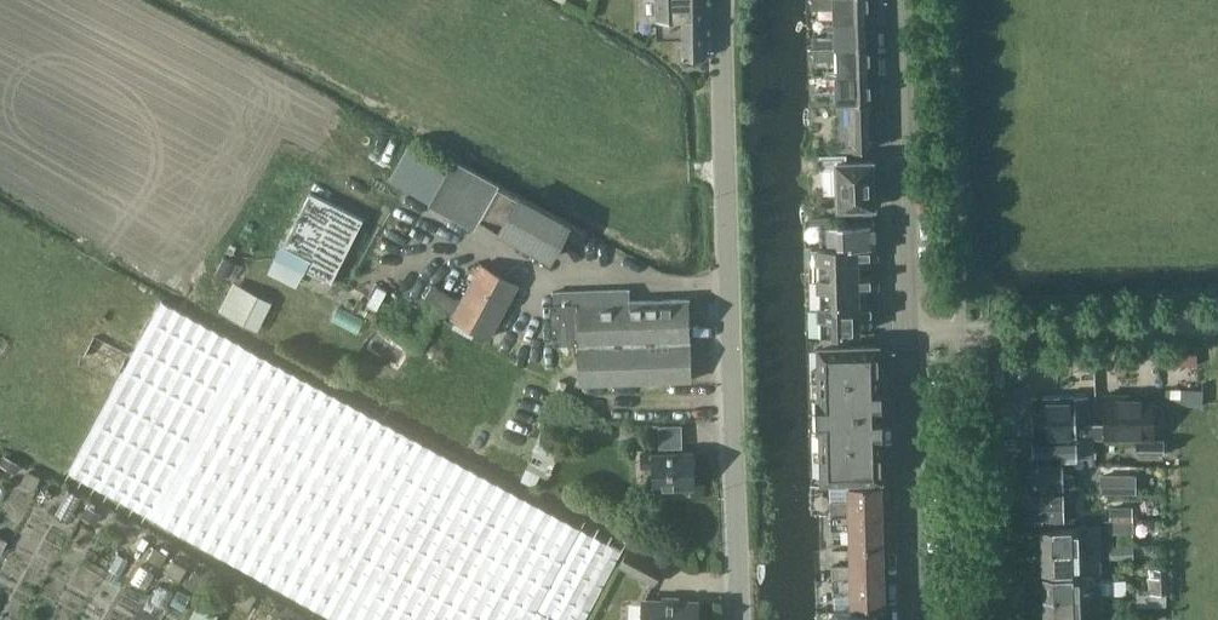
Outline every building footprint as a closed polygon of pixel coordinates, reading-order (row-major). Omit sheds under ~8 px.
[(704,0),(640,0),(641,20),(657,19),(657,38),(683,37),(683,58),(705,58),(704,0)] [(869,0),(813,0),(813,9),(833,9),(833,19),(869,18),(869,0)] [(813,48),(870,46),(869,18),(833,19),(834,30),(828,30),(828,36),(812,37),(812,46),(813,46),(813,48)] [(871,73),(870,46),(813,48),(814,60),(832,60),(835,63),(836,74),(871,73)] [(817,102),(831,101),(872,100),(871,73),(836,74),(836,91),(816,91),(817,102)] [(873,145),(872,100),(831,101),(831,106),(837,106),(839,147),(854,146),(873,145)] [(847,161),(846,154),(818,155),(818,165),(823,169),(832,169),(834,193),(838,193),(839,207),(875,206),(873,160),(847,161)] [(499,230),(518,195),(454,161),(431,203),(473,226),(478,218),(499,230)] [(310,192),(279,255),(331,282),(363,218),(310,192)] [(581,243),(586,233),(518,195),(499,230),(551,258),(564,234),(581,243)] [(810,225),(820,224),(830,224),(829,216),(809,217),(810,225)] [(821,246),(877,243),(876,221),(830,224),(820,224),(821,246)] [(877,243),(821,246),(811,246),(811,248),(814,248),(815,275),(858,273),(858,259),(877,259),(877,243)] [(488,336),(504,309),(518,284),(480,263),(451,315),(488,336)] [(877,288),(877,273),(858,273),(815,275),(812,275),(812,277),(815,277),(816,303),(859,302),(859,288),(877,288)] [(258,331),(273,302),(236,283),(221,311),(258,331)] [(452,311),(458,299),(432,284),(425,296),(452,311)] [(613,301),(612,289),(553,291),(554,341),(579,340),(580,382),(691,378),(690,340),(689,299),(613,301)] [(162,299),(67,472),(152,518),(153,517),(342,619),(583,619),(621,549),(162,299)] [(878,317),(878,302),(859,302),(816,303),(812,303),(812,305),(815,305),(816,332),(813,332),(813,334),(836,334),(860,333),(859,317),(878,317)] [(112,379),(128,348),(94,332),(79,364),(112,379)] [(880,383),(879,344),(855,345),(819,347),(821,398),(817,398),(818,428),(822,428),(823,480),(883,478),(882,439),(883,439),(881,383),(880,383)] [(1204,390),(1166,389),(1166,404),(1203,405),(1204,390)] [(1155,438),(1154,393),(1104,394),(1105,423),(1089,424),(1090,437),(1093,438),(1106,437),(1106,439),(1155,438)] [(546,479),(557,455),(546,450),(567,402),(550,394),(536,425),(543,428),(519,481),(532,487),(538,475),(546,479)] [(1062,438),(1090,437),(1089,424),(1088,396),(1061,397),(1062,438)] [(1034,439),(1062,438),(1061,397),(1033,398),(1034,439)] [(659,448),(682,447),(681,425),(658,425),(659,448)] [(1094,450),(1093,438),(1090,437),(1062,438),(1034,439),(1035,459),(1063,458),(1096,457),(1096,450),(1094,450)] [(1136,454),(1163,454),(1163,440),(1136,440),(1136,454)] [(696,484),(695,453),(641,455),(642,466),(653,465),(654,493),(677,492),(677,485),(696,484)] [(21,466),(5,456),(0,464),(0,465),(16,474),(21,466)] [(1063,458),(1035,459),(1030,459),(1031,489),(1074,487),(1074,475),(1064,475),(1063,458)] [(34,489),(41,478),(27,470),(20,481),(34,489)] [(1102,490),(1137,490),(1137,472),(1102,472),(1102,490)] [(851,499),(832,500),(833,515),(883,513),(883,484),(850,484),(851,499)] [(38,491),(41,497),(48,497),(51,491),(48,485),(41,486),(38,491)] [(1032,521),(1075,519),(1074,487),(1031,489),(1032,521)] [(90,502),(89,503),(87,508),(102,516),(105,512),(106,510),(90,502)] [(1112,531),(1134,531),(1134,505),(1111,505),(1112,531)] [(883,513),(833,515),(833,528),(851,528),(852,546),(884,545),(884,542),(883,513)] [(117,518),(116,518),(111,527),(124,534),(128,525),(118,519),(117,518)] [(1044,548),(1101,546),(1101,525),(1043,527),(1044,548)] [(1111,557),(1134,556),(1133,542),(1111,543),(1111,557)] [(852,549),(833,550),(834,580),(885,578),(884,549),(884,545),(852,546),(852,549)] [(160,566),(167,554),(154,546),(147,558),(160,566)] [(1045,569),(1102,567),(1101,546),(1044,548),(1045,569)] [(654,584),(663,567),(629,548),(620,565),(654,584)] [(179,582),(187,568),(173,560),(165,574),(179,582)] [(1150,591),(1166,591),(1168,591),(1167,569),(1156,570),(1156,574),(1149,575),(1150,591)] [(189,581),(200,587),(206,577),(194,570),(189,581)] [(1102,575),(1102,572),(1045,574),(1045,595),(1103,593),(1114,593),(1113,575),(1102,575)] [(885,578),(834,580),(834,607),(851,607),(886,606),(885,578)] [(243,589),(236,603),(248,610),(256,596),(243,589)] [(1137,606),(1167,605),(1166,591),(1150,591),(1137,591),(1137,606)] [(1046,616),(1104,614),(1103,593),(1045,595),(1046,616)] [(699,602),(643,601),(642,619),(698,619),(699,602)] [(886,619),(881,619),(881,608),(886,608),(886,606),(851,607),(851,609),(834,610),(834,619),(886,619)]
